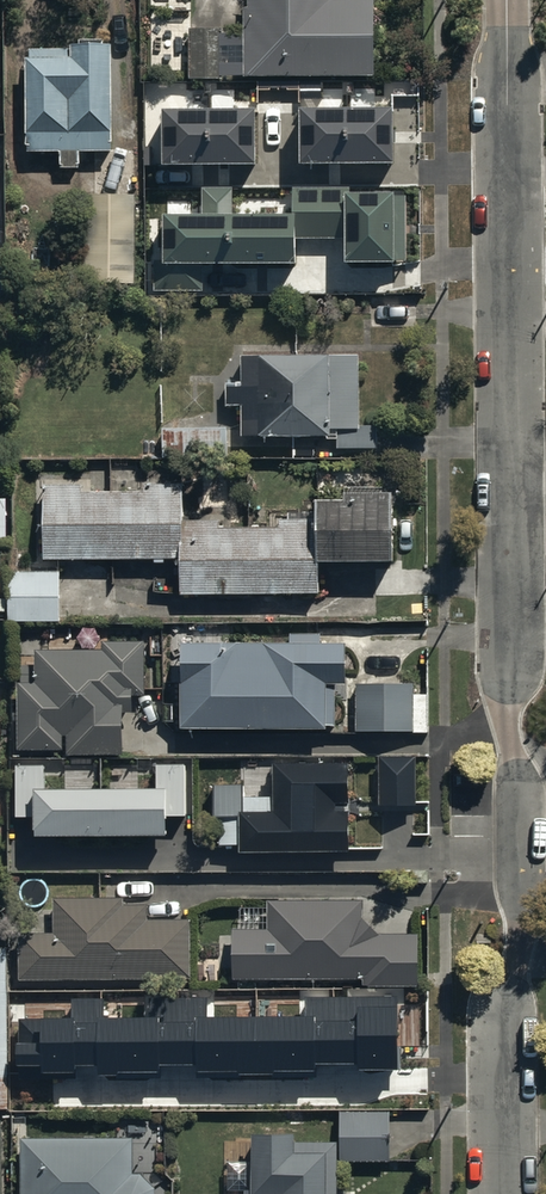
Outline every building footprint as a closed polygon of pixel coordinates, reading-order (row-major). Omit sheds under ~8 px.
[(244,31),(220,30),(220,22),(190,21),(188,73),(239,75),(239,68),(374,70),(377,0),(244,0),(244,31)] [(25,48),(27,143),(59,144),(59,161),(81,162),(81,144),(112,145),(115,31),(71,32),(71,42),(30,41),(30,48),(25,48)] [(393,107),(299,108),(299,164),(393,163),(393,107)] [(255,108),(162,109),(162,164),(255,164),(255,108)] [(201,214),(162,214),(162,262),(154,262),(154,289),(203,289),(203,263),(295,263),(295,238),(343,238),(343,262),(405,262),(405,191),(349,191),(349,186),(292,186),(292,213),(233,213),(233,186),(201,186),(201,214)] [(361,346),(242,346),(242,378),(227,378),(227,400),(242,399),(242,429),(337,429),(337,442),(384,442),(384,430),(378,430),(378,419),(361,419),(361,346)] [(235,422),(161,423),(161,457),(236,456),(235,422)] [(180,552),(182,517),(182,477),(141,477),(141,483),(89,483),(89,476),(45,476),(44,551),(180,552)] [(317,506),(317,551),(392,551),(393,480),(344,479),(344,487),(317,487),(317,506)] [(317,551),(317,506),(287,506),(287,512),(279,512),(279,518),(182,517),(180,552),(179,590),(316,588),(317,551)] [(61,565),(8,564),(7,616),(60,616),(61,565)] [(289,634),(181,633),(180,719),(336,722),(337,674),(345,675),(345,633),(321,632),(321,627),(289,626),(289,634)] [(103,644),(35,644),(35,677),(18,677),(18,749),(123,748),(122,686),(145,686),(144,635),(103,635),(103,644)] [(413,677),(356,678),(356,726),(428,726),(428,689),(413,689),(413,677)] [(415,757),(378,757),(379,806),(415,806),(415,757)] [(45,765),(15,765),(15,817),(35,817),(35,836),(166,835),(166,815),(186,815),(185,764),(155,765),(156,788),(45,789),(45,765)] [(347,764),(272,765),(272,811),(238,811),(238,852),(348,851),(347,764)] [(19,934),(18,980),(188,982),(189,921),(146,920),(146,905),(123,905),(123,899),(55,899),(54,934),(19,934)] [(362,901),(265,901),(265,930),(232,930),(232,978),(363,978),(363,986),(417,985),(417,933),(378,934),(362,917),(362,901)] [(0,942),(0,1103),(9,1103),(8,942),(0,942)] [(398,995),(303,996),(304,1015),(208,1015),(208,997),(163,997),(163,1017),(104,1017),(104,999),(70,999),(71,1018),(15,1018),(16,1066),(41,1066),(41,1073),(75,1073),(75,1066),(98,1065),(98,1073),(158,1072),(158,1064),(196,1063),(196,1071),(313,1070),(313,1063),(356,1062),(356,1070),(398,1069),(398,995)] [(391,1105),(339,1106),(340,1156),(392,1155),(391,1105)] [(349,1188),(337,1188),(338,1133),(295,1133),(295,1116),(252,1116),(251,1181),(245,1181),(245,1193),(349,1193),(349,1188)] [(154,1182),(142,1168),(134,1167),(133,1132),(23,1133),(23,1193),(154,1193),(154,1182)]
